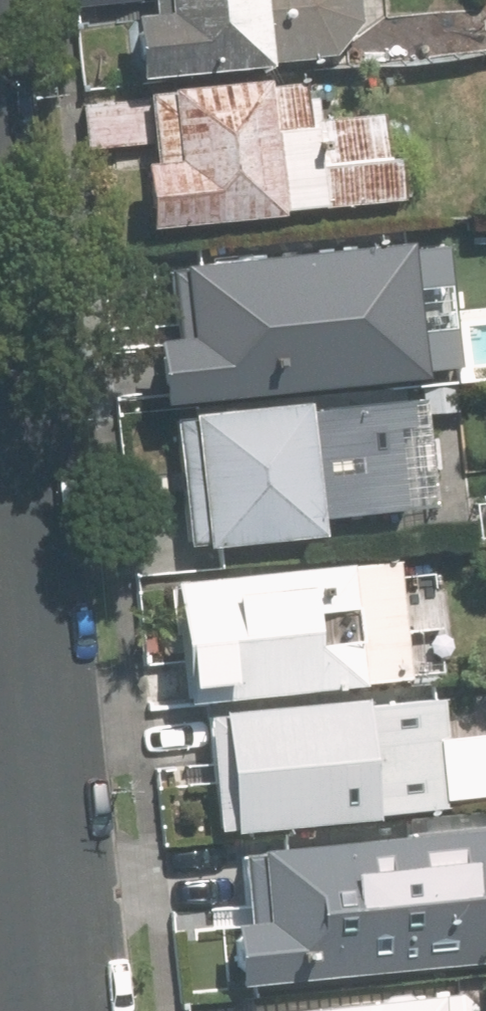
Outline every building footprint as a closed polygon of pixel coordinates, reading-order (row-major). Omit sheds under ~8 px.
[(337,55),(366,17),(363,0),(162,0),(163,11),(146,13),(152,73),(337,55)] [(143,88),(157,226),(287,213),(286,203),(393,192),(385,114),(278,125),(272,75),(143,88)] [(184,262),(198,397),(432,373),(418,239),(184,262)] [(327,518),(442,506),(430,392),(198,416),(211,541),(328,530),(327,518)] [(157,702),(416,675),(404,558),(180,581),(188,657),(153,661),(157,702)] [(228,713),(240,825),(441,805),(430,692),(228,713)] [(252,978),(469,956),(456,829),(270,847),(277,920),(246,923),(252,978)] [(448,992),(283,1009),(283,1010),(450,1010),(448,992)]
